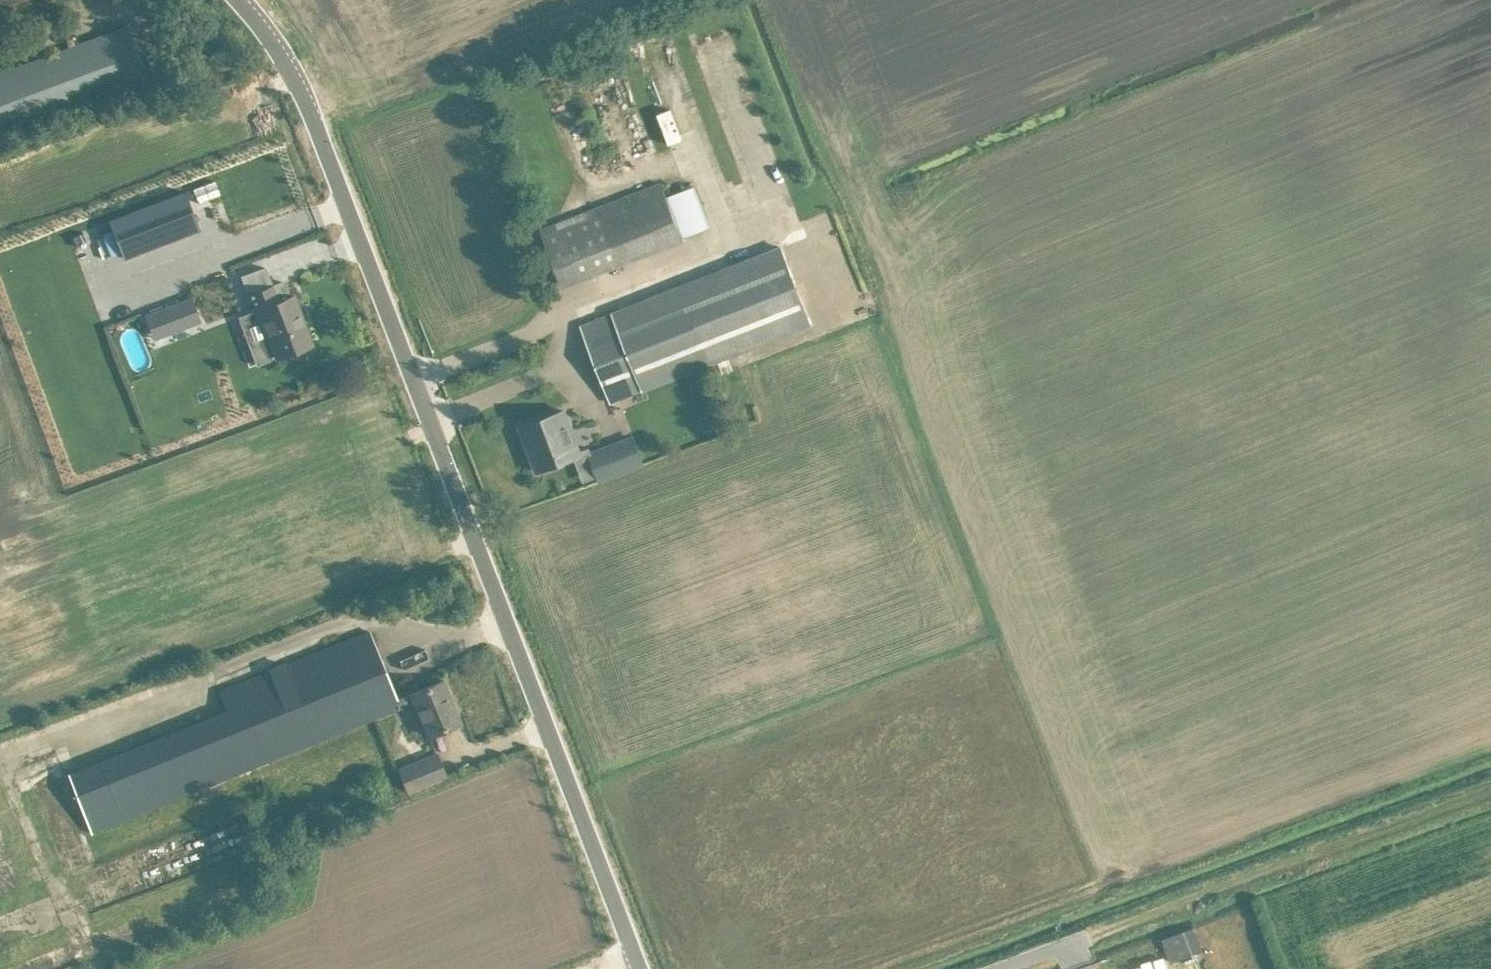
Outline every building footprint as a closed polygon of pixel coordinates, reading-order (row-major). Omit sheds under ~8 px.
[(148,78),(128,25),(0,72),(0,134),(148,78)] [(216,180),(193,188),(199,204),(222,196),(216,180)] [(661,183),(541,230),(562,284),(682,238),(661,183)] [(184,190),(109,219),(124,258),(199,229),(184,190)] [(812,323),(782,246),(582,324),(612,401),(812,323)] [(254,292),(249,294),(255,310),(260,308),(266,324),(278,356),(293,350),(312,344),(293,295),(289,296),(284,281),(273,285),(254,292)] [(187,287),(143,304),(147,315),(155,336),(200,320),(191,298),(187,287)] [(565,409),(524,425),(534,452),(532,453),(538,470),(569,459),(575,456),(577,464),(591,459),(599,481),(646,464),(635,434),(591,450),(589,446),(580,449),(571,424),(565,409)] [(397,699),(369,630),(323,649),(220,690),(227,708),(100,759),(67,771),(91,832),(124,819),(399,707),(415,701),(429,735),(443,729),(461,722),(444,679),(411,692),(412,693),(397,699)] [(408,793),(448,777),(437,751),(398,767),(408,793)] [(1195,927),(1163,938),(1166,945),(1172,962),(1180,959),(1203,950),(1195,927)]
